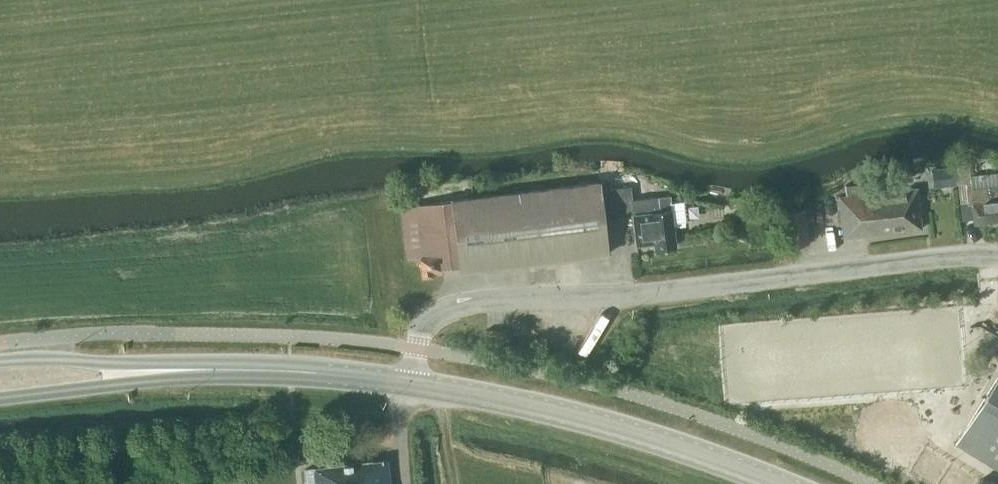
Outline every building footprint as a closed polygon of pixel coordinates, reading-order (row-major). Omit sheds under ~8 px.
[(970,183),(969,164),(956,163),(956,184),(957,184),(962,225),(973,223),(973,224),(997,221),(997,184),(965,188),(965,183),(970,183)] [(954,165),(938,167),(940,187),(956,186),(954,165)] [(940,187),(938,167),(930,168),(932,188),(940,187)] [(575,185),(574,177),(550,180),(551,188),(400,206),(406,259),(415,258),(415,254),(442,251),(444,268),(460,266),(461,272),(607,254),(602,213),(602,214),(599,190),(598,182),(575,185)] [(843,237),(921,228),(917,188),(876,192),(875,182),(844,185),(845,195),(838,196),(843,237)] [(670,195),(658,196),(631,199),(630,186),(599,190),(602,214),(602,213),(632,210),(636,244),(653,242),(654,248),(675,245),(672,222),(685,220),(683,200),(671,202),(670,195)] [(442,251),(415,254),(415,258),(419,258),(422,276),(432,275),(431,270),(444,268),(442,251)] [(955,445),(997,471),(997,374),(955,445)] [(390,483),(387,458),(371,460),(369,458),(323,463),(323,465),(305,467),(307,483),(390,483)] [(982,475),(977,483),(996,483),(982,475)]
